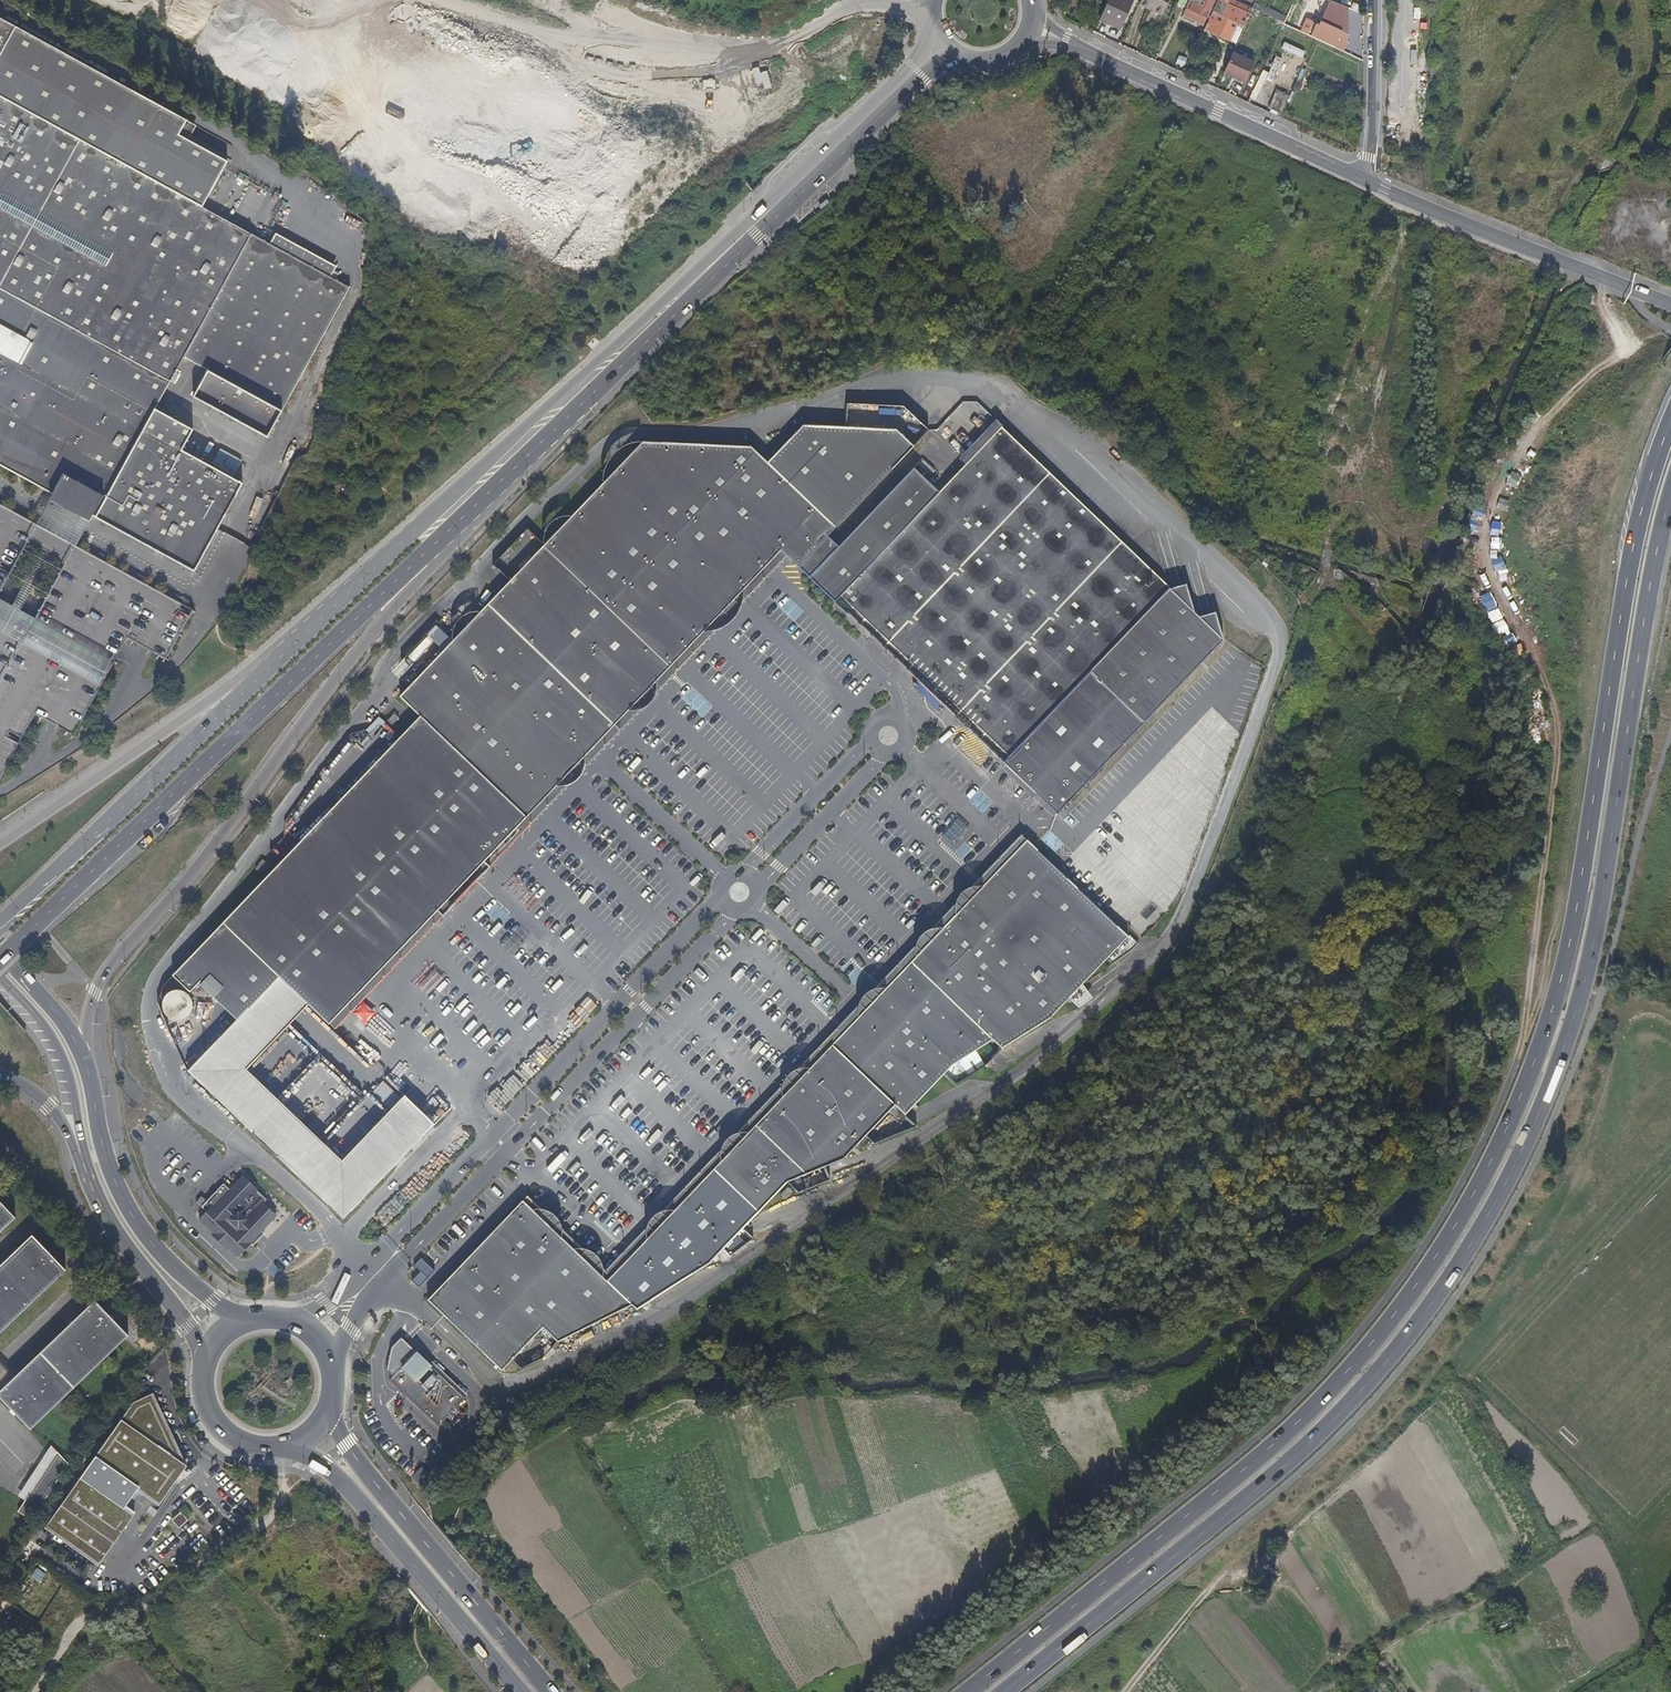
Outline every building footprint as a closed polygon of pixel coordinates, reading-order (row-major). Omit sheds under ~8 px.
[(1133,0),(1108,0),(1099,19),(1120,29),(1133,0)] [(1168,0),(1141,0),(1139,5),(1161,15),(1168,0)] [(1212,5),(1212,6),(1213,5),(1212,5),(1213,2),(1214,2),(1214,1),(1214,0),(1190,0),(1186,8),(1188,10),(1185,9),(1182,16),(1190,20),(1192,17),(1194,19),(1195,19),(1197,20),(1200,16),(1205,19),(1212,5)] [(1249,15),(1243,11),(1245,6),(1236,2),(1233,7),(1227,5),(1229,0),(1217,0),(1203,30),(1229,42),(1230,41),(1235,44),(1242,26),(1243,27),(1249,15)] [(1236,2),(1245,6),(1252,9),(1254,3),(1256,0),(1233,0),(1236,2)] [(1347,44),(1349,8),(1348,8),(1330,1),(1318,26),(1307,20),(1301,33),(1315,40),(1342,52),(1347,44)] [(1262,13),(1265,8),(1254,3),(1252,9),(1262,13)] [(1249,15),(1252,9),(1245,6),(1243,11),(1249,15)] [(1283,25),(1286,18),(1278,14),(1276,20),(1277,20),(1283,25)] [(1201,26),(1205,19),(1200,16),(1197,20),(1195,19),(1194,19),(1192,17),(1190,20),(1201,26)] [(57,494),(54,499),(94,522),(97,516),(199,571),(247,483),(185,450),(197,430),(171,416),(166,426),(153,420),(187,357),(211,369),(196,397),(271,437),(351,289),(203,210),(227,164),(178,137),(187,123),(0,18),(0,464),(57,494)] [(1243,83),(1252,63),(1231,53),(1222,73),(1243,83)] [(757,91),(772,88),(767,68),(753,71),(757,91)] [(1277,90),(1271,106),(1282,110),(1288,95),(1277,90)] [(905,407),(848,404),(847,426),(894,426),(916,447),(931,431),(905,407)] [(1004,427),(998,421),(961,459),(967,465),(1004,427)] [(399,694),(419,714),(173,974),(229,1027),(278,975),(308,1003),(329,1023),(437,911),(485,862),(782,551),(788,557),(800,568),(838,528),(916,447),(894,426),(847,426),(805,425),(772,460),(769,463),(758,452),(752,447),(644,442),(545,544),(510,580),(453,639),(417,675),(399,694)] [(838,528),(800,568),(849,615),(855,608),(929,678),(949,697),(1012,756),(1004,763),(1007,766),(1037,795),(1058,815),(1225,641),(1217,613),(1196,613),(1188,585),(1173,589),(1004,427),(967,465),(941,493),(915,469),(848,538),(838,528)] [(916,467),(928,479),(936,472),(923,459),(916,467)] [(94,522),(54,499),(40,524),(80,546),(94,522)] [(34,710),(74,732),(126,635),(166,656),(192,607),(80,546),(40,524),(0,502),(0,773),(34,710)] [(545,544),(529,528),(494,564),(510,580),(545,544)] [(855,608),(849,615),(922,685),(929,678),(855,608)] [(453,639),(437,624),(402,661),(417,675),(453,639)] [(922,685),(919,688),(939,708),(942,704),(949,697),(929,678),(922,685)] [(949,697),(942,704),(1004,763),(1012,756),(949,697)] [(399,715),(394,711),(387,719),(391,723),(399,715)] [(1007,766),(1003,770),(1033,799),(1037,795),(1007,766)] [(943,929),(833,1044),(607,1280),(588,1262),(523,1200),(471,1254),(428,1300),(502,1370),(512,1360),(543,1328),(558,1342),(632,1305),(636,1309),(710,1263),(723,1249),(743,1229),(787,1183),(825,1167),(844,1159),(866,1136),(876,1126),(895,1106),(906,1116),(913,1109),(946,1074),(954,1066),(993,1042),(1002,1050),(1038,1027),(1051,1019),(1099,969),(1128,938),(1046,858),(1028,841),(943,929)] [(268,862),(262,857),(255,867),(261,871),(268,862)] [(491,867),(485,862),(437,911),(444,916),(491,867)] [(278,975),(229,1027),(188,1069),(198,1079),(218,1098),(247,1068),(308,1003),(278,975)] [(184,989),(159,997),(168,1025),(193,1017),(184,989)] [(822,989),(813,999),(827,1010),(835,1000),(822,989)] [(987,1065),(1002,1050),(993,1042),(954,1066),(946,1074),(956,1085),(987,1065)] [(247,1068),(218,1098),(314,1190),(342,1160),(247,1068)] [(434,1124),(404,1096),(342,1160),(314,1190),(344,1219),(434,1124)] [(875,1145),(892,1137),(917,1126),(906,1116),(895,1106),(876,1126),(866,1136),(875,1145)] [(831,1180),(825,1167),(787,1183),(798,1193),(831,1180)] [(199,1219),(198,1220),(213,1233),(212,1234),(225,1247),(226,1247),(227,1246),(237,1256),(250,1243),(252,1246),(264,1233),(261,1231),(275,1216),(262,1203),(266,1199),(256,1189),(256,1190),(242,1176),(227,1192),(223,1188),(225,1186),(223,1183),(201,1206),(207,1212),(199,1219)] [(793,1192),(788,1187),(782,1194),(786,1199),(793,1192)] [(15,1217),(0,1202),(0,1232),(15,1217)] [(745,1230),(743,1229),(723,1249),(730,1256),(754,1239),(745,1230)] [(31,1235),(0,1265),(0,1333),(1,1333),(66,1270),(31,1235)] [(423,1258),(422,1257),(406,1274),(419,1287),(436,1270),(423,1258)] [(4,1386),(0,1390),(0,1397),(11,1409),(16,1414),(30,1430),(67,1394),(128,1336),(95,1300),(68,1326),(31,1361),(4,1386)] [(558,1342),(543,1328),(512,1360),(521,1368),(542,1358),(558,1342)] [(416,1352),(418,1353),(465,1398),(466,1397),(467,1395),(419,1349),(418,1350),(416,1352)] [(418,1353),(416,1352),(409,1359),(410,1360),(418,1353)] [(409,1359),(393,1376),(389,1380),(393,1384),(407,1397),(438,1426),(465,1398),(418,1353),(410,1360),(409,1359)] [(10,1373),(4,1366),(0,1362),(0,1382),(10,1373)] [(133,1402),(42,1524),(93,1562),(131,1511),(126,1507),(138,1491),(155,1504),(183,1466),(152,1393),(133,1402)] [(56,1452),(53,1457),(24,1500),(16,1512),(26,1518),(61,1468),(66,1459),(56,1452)] [(66,1459),(61,1468),(26,1518),(30,1521),(69,1461),(66,1459)] [(168,1519),(175,1528),(183,1521),(176,1512),(168,1519)] [(30,1576),(40,1582),(45,1574),(36,1567),(30,1576)]
